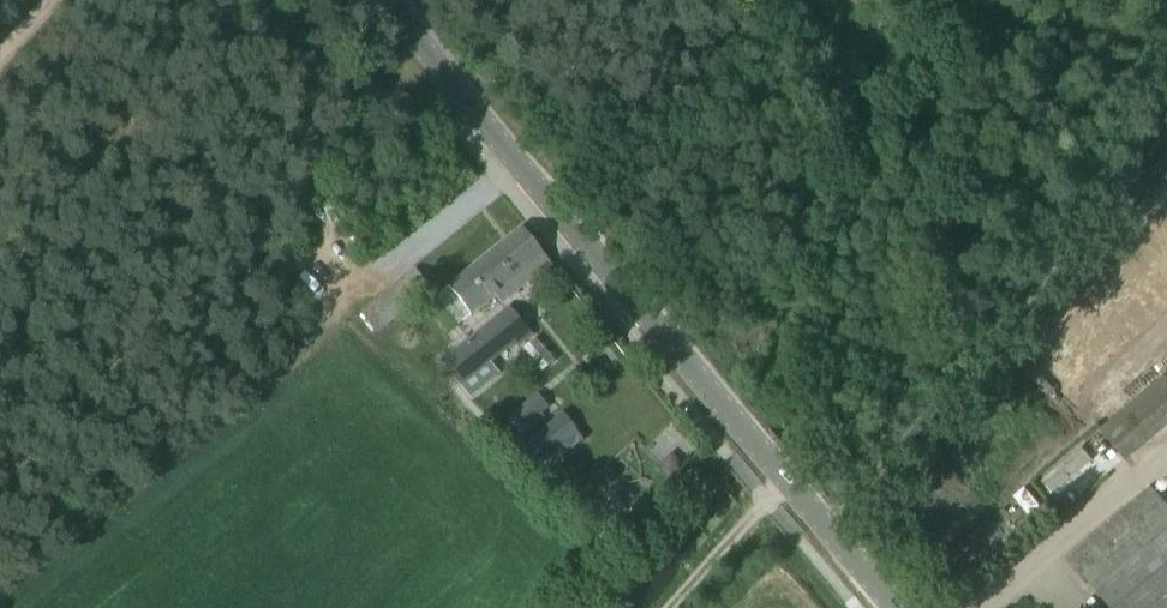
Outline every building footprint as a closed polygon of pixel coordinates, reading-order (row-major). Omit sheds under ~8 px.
[(523,227),(448,286),(470,315),(495,295),(501,303),(519,289),(512,281),(545,255),(523,227)] [(360,311),(377,333),(433,290),(416,268),(360,311)] [(444,361),(460,383),(516,342),(519,346),(533,335),(512,307),(456,348),(458,351),(444,361)] [(1096,439),(1136,484),(1166,457),(1166,377),(1096,439)] [(539,390),(509,414),(524,433),(554,409),(539,390)] [(563,413),(525,443),(526,444),(538,459),(560,442),(568,452),(584,440),(563,413)] [(1079,446),(1038,482),(1050,495),(1091,460),(1079,446)] [(1067,557),(1110,607),(1166,607),(1166,507),(1150,487),(1086,542),(1067,557)] [(607,505),(618,516),(633,500),(622,489),(607,505)]
